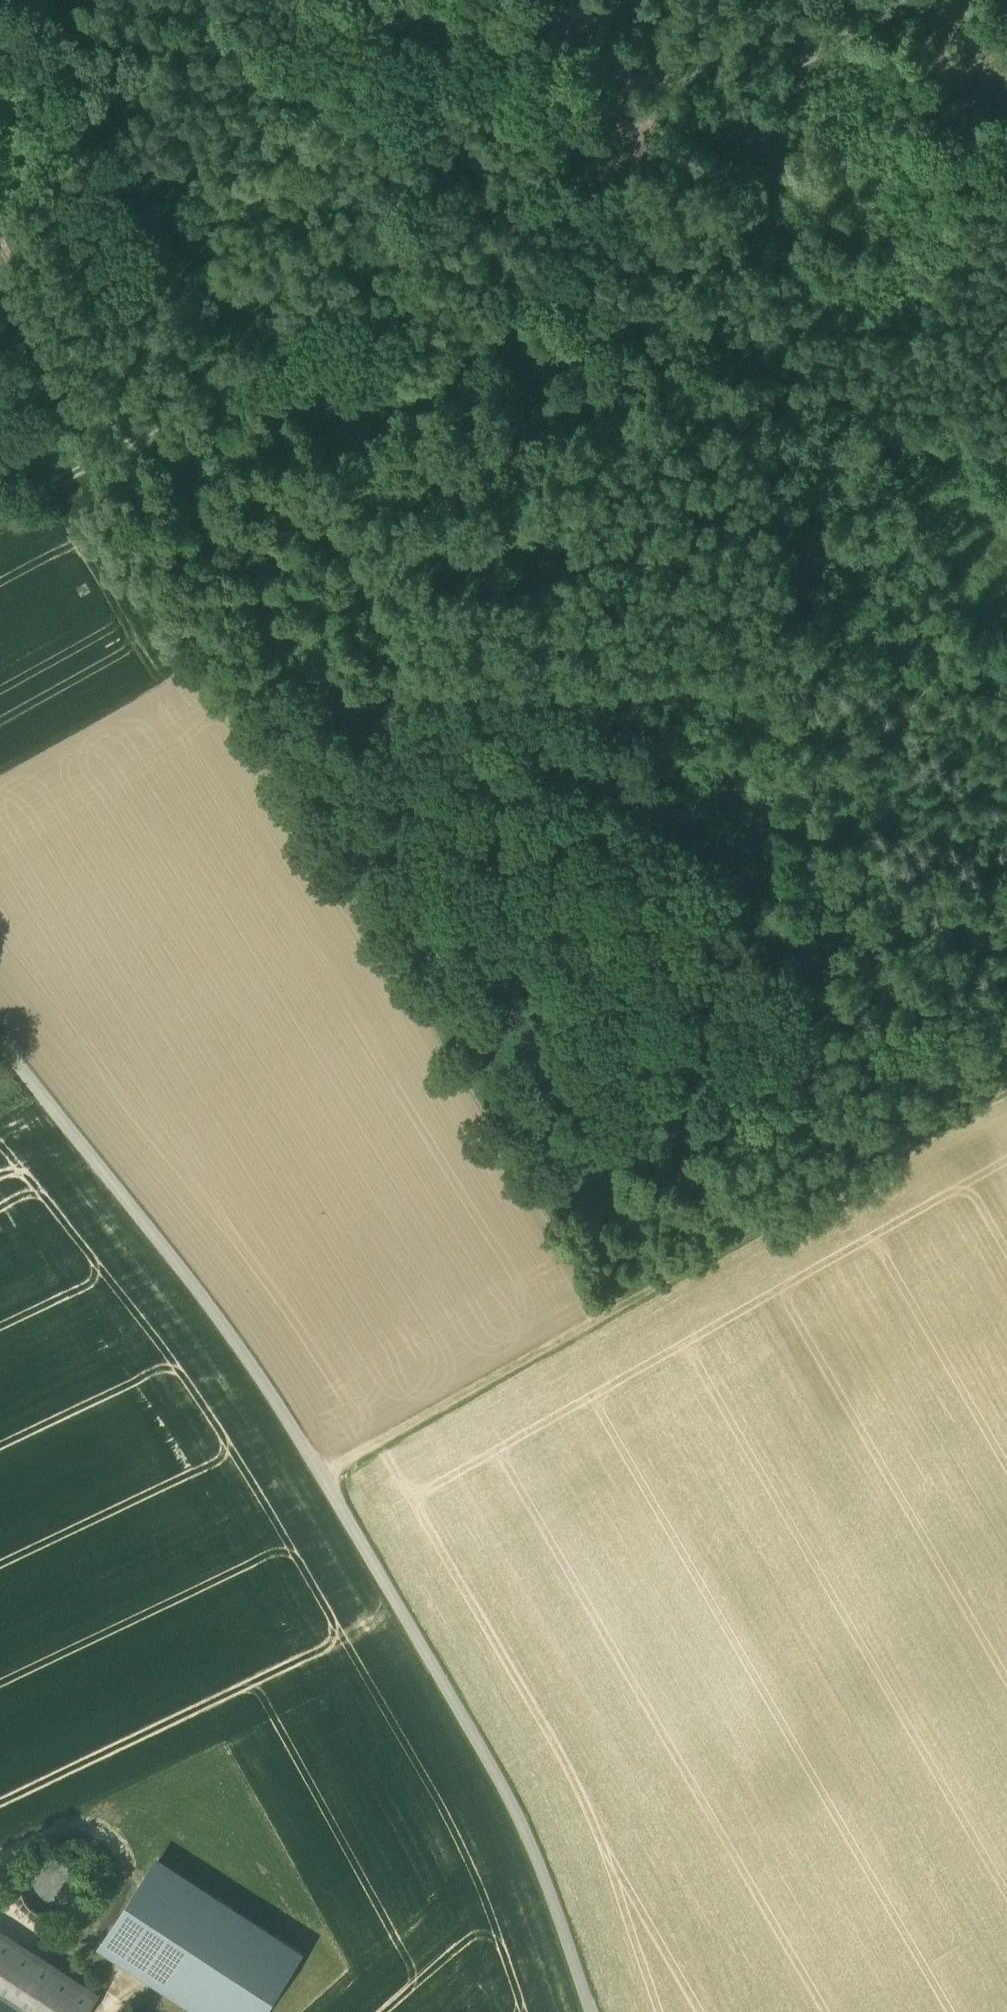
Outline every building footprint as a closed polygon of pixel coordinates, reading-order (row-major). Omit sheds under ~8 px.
[(102,1945),(205,2011),(263,2011),(300,1954),(157,1860),(102,1945)] [(54,1863),(42,1863),(31,1867),(22,1876),(18,1887),(19,1899),(24,1909),(34,1917),(45,1920),(57,1918),(67,1911),(74,1901),(75,1889),(72,1878),(65,1869),(54,1863)] [(23,2011),(89,2011),(99,1996),(0,1932),(0,1997),(23,2011)] [(0,1997),(0,2011),(23,2011),(0,1997)]
